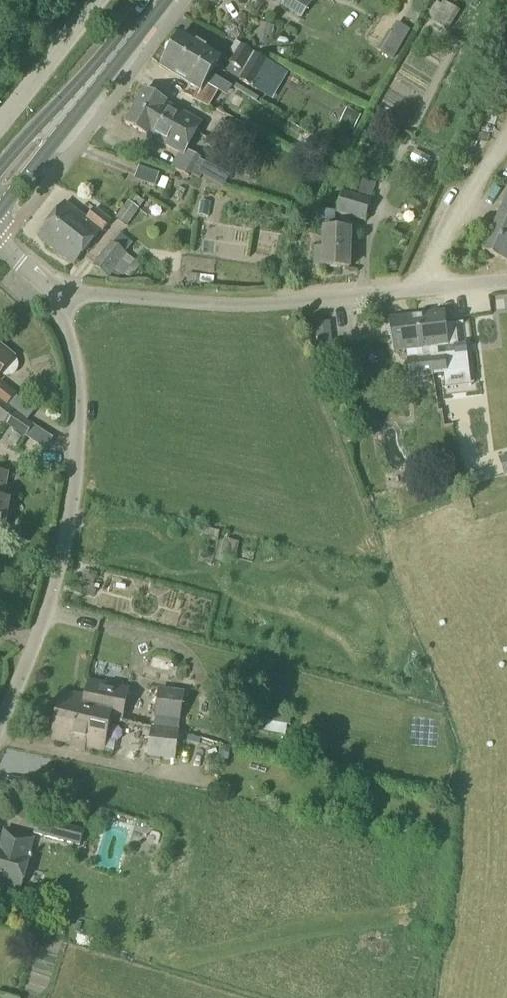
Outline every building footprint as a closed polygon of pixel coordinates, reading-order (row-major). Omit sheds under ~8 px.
[(300,20),(311,3),(306,0),(285,0),(280,7),(300,20)] [(431,23),(445,32),(458,11),(443,2),(431,23)] [(423,10),(411,4),(404,18),(415,24),(423,10)] [(257,31),(271,36),(273,27),(260,23),(257,31)] [(411,32),(395,23),(389,34),(405,42),(411,32)] [(197,70),(210,76),(221,57),(182,33),(168,54),(183,64),(187,58),(200,64),(197,70)] [(228,63),(242,71),(238,80),(253,89),(269,63),(235,43),(229,54),(232,55),(228,63)] [(183,64),(168,54),(160,68),(200,93),(205,84),(226,97),(231,88),(210,76),(197,70),(200,64),(187,58),(183,64)] [(391,107),(416,122),(437,87),(412,72),(391,107)] [(134,107),(191,140),(201,124),(143,91),(134,107)] [(191,140),(134,107),(125,124),(179,155),(171,168),(180,174),(203,181),(212,166),(185,151),(191,140)] [(341,124),(353,130),(360,116),(347,110),(341,124)] [(206,148),(221,155),(224,151),(228,153),(234,142),(232,141),(237,131),(219,122),(206,148)] [(164,191),(168,180),(161,178),(157,188),(164,191)] [(335,214),(365,222),(370,202),(341,193),(335,214)] [(506,262),(506,193),(481,251),(506,262)] [(114,219),(126,228),(138,211),(127,202),(114,219)] [(51,221),(87,249),(100,233),(102,235),(111,222),(95,208),(86,219),(65,203),(51,221)] [(87,249),(51,221),(38,238),(74,267),(87,249)] [(315,267),(323,267),(323,269),(349,269),(350,231),(324,231),(323,250),(315,250),(315,267)] [(92,267),(107,279),(114,271),(125,280),(139,265),(124,253),(132,244),(120,235),(113,245),(111,243),(92,267)] [(443,313),(416,316),(422,358),(426,358),(425,349),(447,347),(443,313)] [(390,325),(387,327),(388,336),(392,337),(394,353),(416,351),(417,359),(407,360),(409,380),(432,377),(430,357),(426,358),(422,358),(416,316),(390,319),(390,325)] [(317,325),(319,348),(330,348),(329,324),(317,325)] [(13,358),(0,348),(0,374),(13,358)] [(440,398),(454,397),(452,373),(438,374),(440,398)] [(9,406),(16,397),(0,384),(0,399),(9,406)] [(1,424),(3,426),(14,412),(0,401),(0,424),(1,424)] [(25,438),(33,426),(13,413),(6,425),(25,438)] [(4,531),(9,502),(2,501),(7,475),(0,474),(0,530),(4,531)] [(238,544),(224,540),(221,556),(235,559),(238,544)] [(95,573),(84,570),(81,583),(92,586),(95,573)] [(32,595),(30,592),(25,593),(24,597),(27,600),(31,599),(32,595)] [(58,709),(110,719),(121,722),(128,691),(88,683),(85,697),(61,692),(58,709)] [(176,730),(178,730),(179,722),(180,722),(184,694),(158,691),(153,718),(154,718),(153,729),(176,730)] [(110,719),(58,709),(51,741),(103,752),(110,719)] [(264,712),(260,732),(284,737),(287,716),(264,712)] [(176,730),(153,729),(152,732),(151,731),(147,758),(174,762),(178,734),(178,730),(176,730)] [(33,835),(79,847),(83,831),(37,819),(33,835)] [(107,865),(127,869),(134,830),(114,826),(107,865)] [(20,890),(29,856),(27,856),(31,840),(3,833),(0,846),(0,885),(20,890)]
